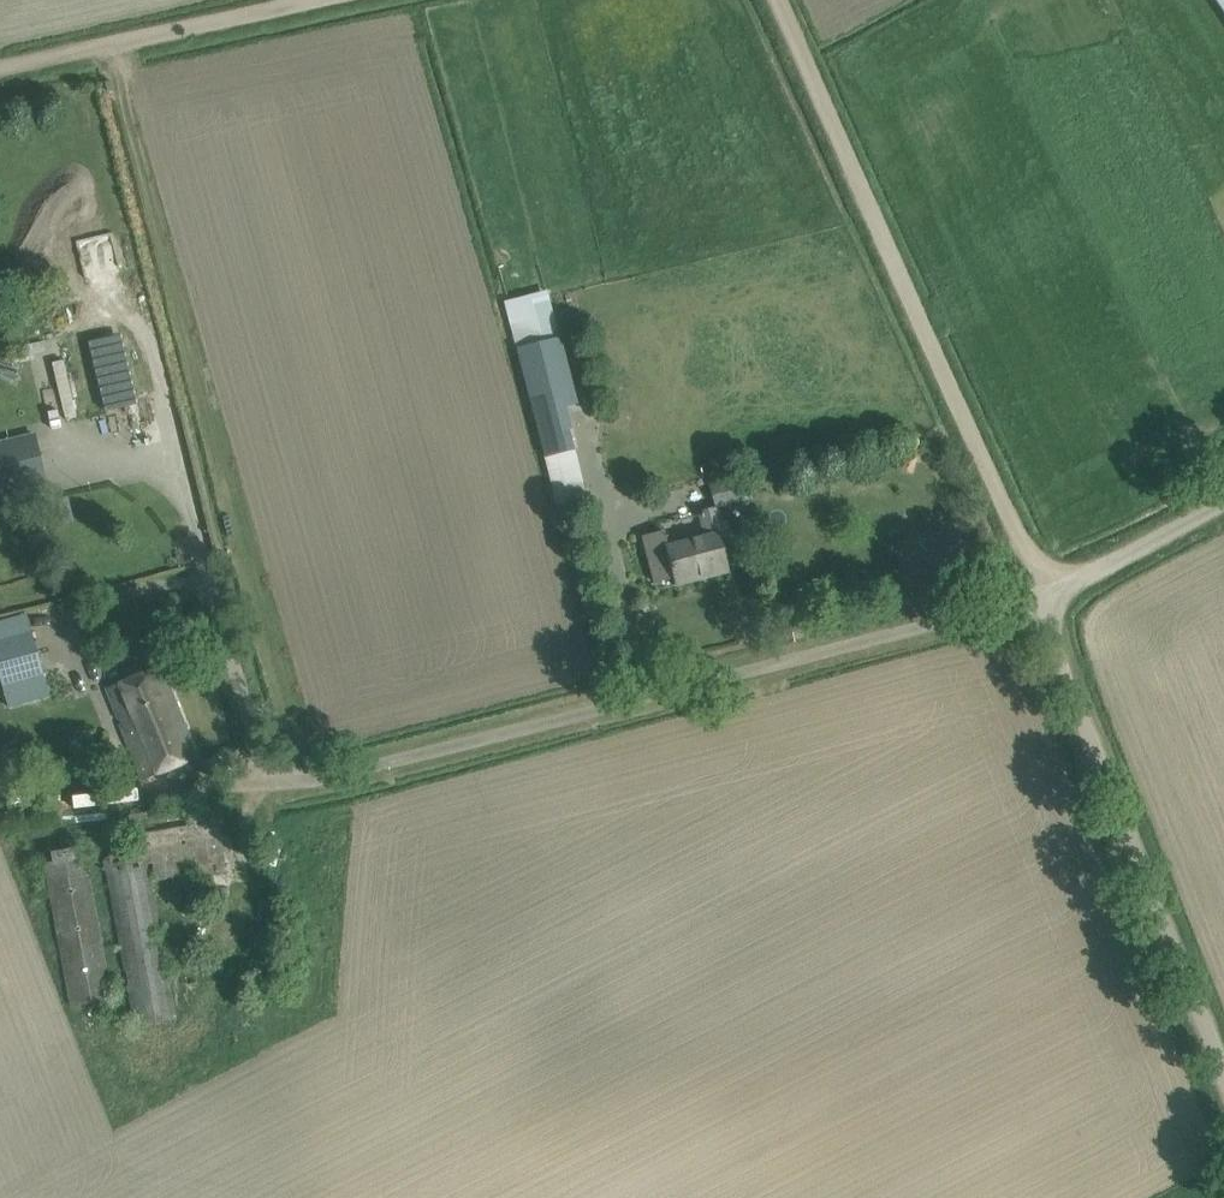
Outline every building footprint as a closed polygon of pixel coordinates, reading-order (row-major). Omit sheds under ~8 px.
[(91,282),(122,274),(110,230),(79,239),(91,282)] [(114,400),(136,395),(125,351),(105,356),(105,358),(94,361),(106,411),(116,408),(114,400)] [(47,361),(61,419),(74,416),(60,358),(47,361)] [(565,408),(535,416),(546,456),(574,449),(575,448),(565,408)] [(46,480),(35,434),(0,442),(0,492),(46,480)] [(725,532),(719,509),(700,513),(706,535),(669,545),(665,530),(643,535),(656,582),(675,577),(678,585),(729,572),(719,534),(725,532)] [(0,641),(0,670),(3,681),(3,684),(43,674),(42,672),(34,637),(33,633),(0,641)] [(108,686),(135,757),(143,779),(198,758),(162,665),(108,686)] [(225,870),(217,804),(129,815),(135,861),(106,865),(137,1026),(174,1019),(148,880),(225,870)] [(112,999),(90,880),(86,856),(77,858),(75,848),(53,852),(54,862),(46,864),(71,1006),(112,999)]
